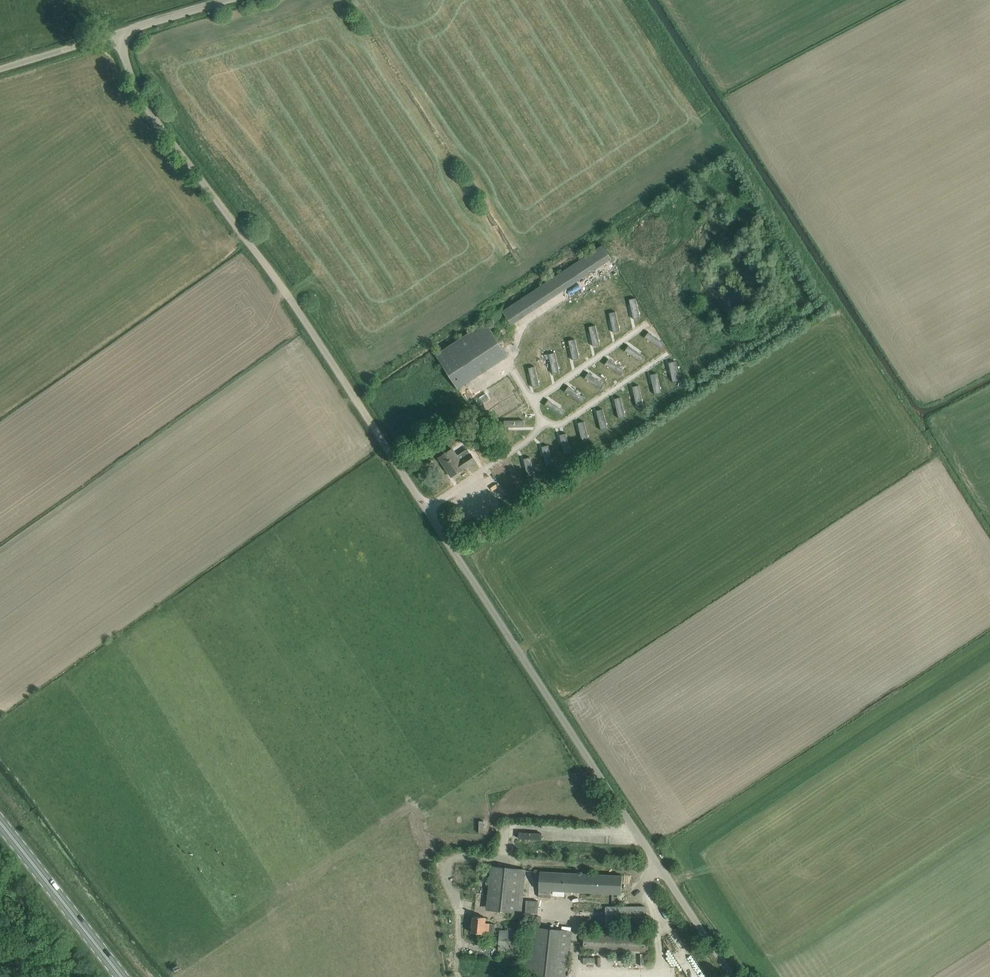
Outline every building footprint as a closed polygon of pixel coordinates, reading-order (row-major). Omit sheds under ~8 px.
[(502,311),(511,325),(612,259),(603,245),(502,311)] [(641,300),(634,301),(638,321),(645,320),(641,300)] [(622,312),(616,313),(620,333),(627,331),(622,312)] [(508,356),(486,322),(435,355),(458,389),(508,356)] [(604,324),(598,325),(602,345),(609,343),(604,324)] [(653,332),(649,338),(666,349),(669,344),(653,332)] [(586,336),(580,337),(584,357),(590,355),(586,336)] [(635,344),(631,350),(647,361),(651,356),(635,344)] [(568,348),(561,349),(566,369),(572,367),(568,348)] [(617,356),(613,361),(629,373),(633,368),(617,356)] [(550,360),(543,361),(547,380),(554,379),(550,360)] [(681,362),(674,363),(679,382),(685,381),(681,362)] [(599,368),(595,373),(611,385),(615,379),(599,368)] [(663,373),(656,375),(660,394),(667,393),(663,373)] [(580,380),(576,385),(593,397),(597,391),(580,380)] [(645,385),(638,387),(642,406),(649,405),(645,385)] [(494,389),(494,398),(514,398),(514,389),(494,389)] [(562,392),(558,397),(575,409),(579,403),(562,392)] [(626,397),(620,399),(624,418),(631,417),(626,397)] [(608,409),(602,410),(606,430),(612,429),(608,409)] [(508,410),(508,419),(528,419),(528,410),(508,410)] [(590,421),(583,422),(588,442),(594,441),(590,421)] [(572,433),(565,434),(570,454),(576,452),(572,433)] [(554,445),(547,446),(551,466),(558,464),(554,445)] [(452,449),(439,458),(452,477),(453,476),(456,478),(460,475),(460,471),(476,461),(471,454),(470,454),(467,448),(456,455),(452,449)] [(535,457),(529,458),(533,478),(540,476),(535,457)] [(526,870),(491,866),(487,900),(491,901),(490,910),(521,913),(526,870)] [(622,876),(540,871),(538,897),(551,898),(551,891),(621,894),(622,876)] [(605,927),(645,926),(645,906),(605,907),(605,927)] [(493,935),(494,935),(495,924),(485,923),(485,917),(473,916),(472,933),(492,935),(493,935)] [(525,976),(567,976),(572,931),(540,928),(530,927),(525,976)] [(518,931),(499,930),(498,950),(516,951),(518,931)] [(584,933),(583,951),(648,953),(648,935),(584,933)]
